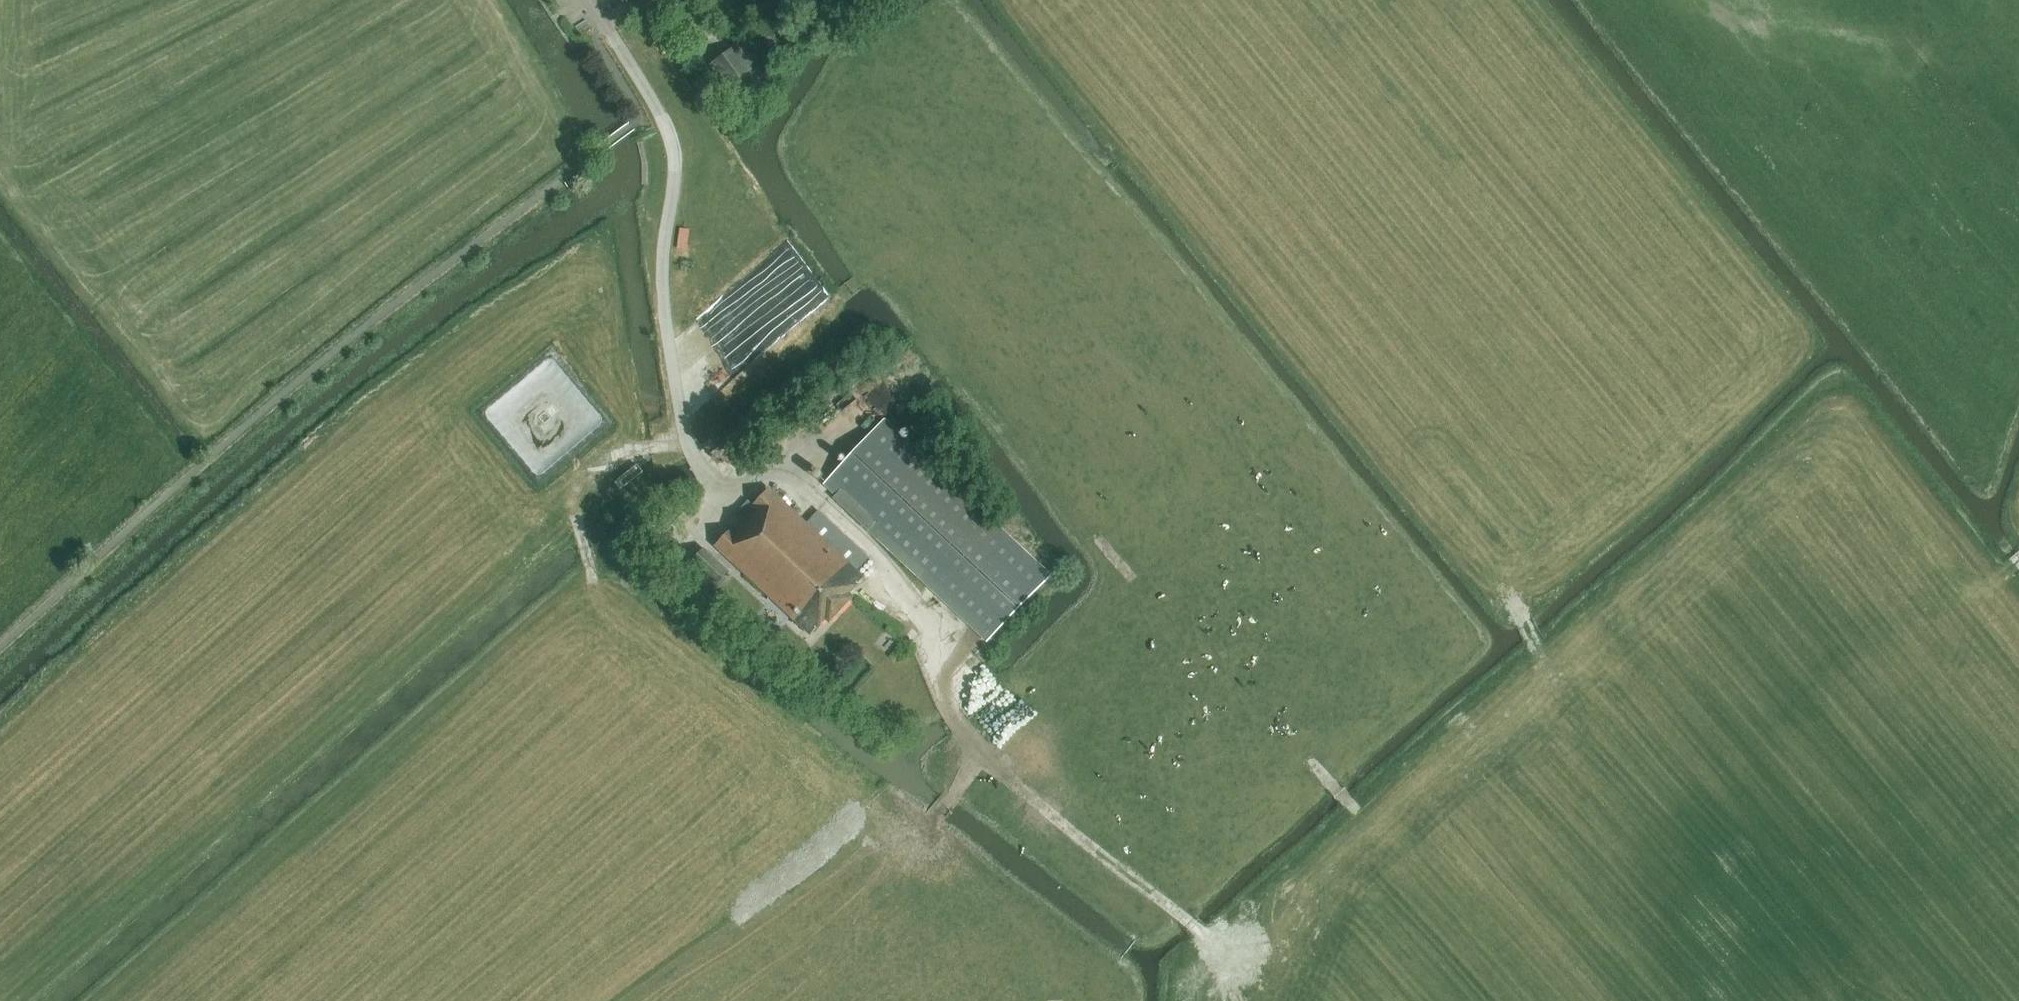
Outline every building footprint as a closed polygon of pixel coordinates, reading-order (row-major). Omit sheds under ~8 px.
[(778,0),(762,0),(770,10),(780,2),(778,0)] [(745,40),(737,46),(712,65),(737,97),(761,79),(769,73),(745,40)] [(884,422),(825,484),(923,575),(922,576),(991,641),(1051,576),(982,512),(981,513),(884,422)] [(819,510),(808,523),(770,488),(754,505),(749,501),(736,514),(746,523),(737,532),(733,527),(716,545),(811,634),(827,617),(831,621),(853,597),(849,593),(865,576),(858,569),(870,557),(819,510)] [(707,597),(730,571),(705,547),(681,574),(707,597)]
